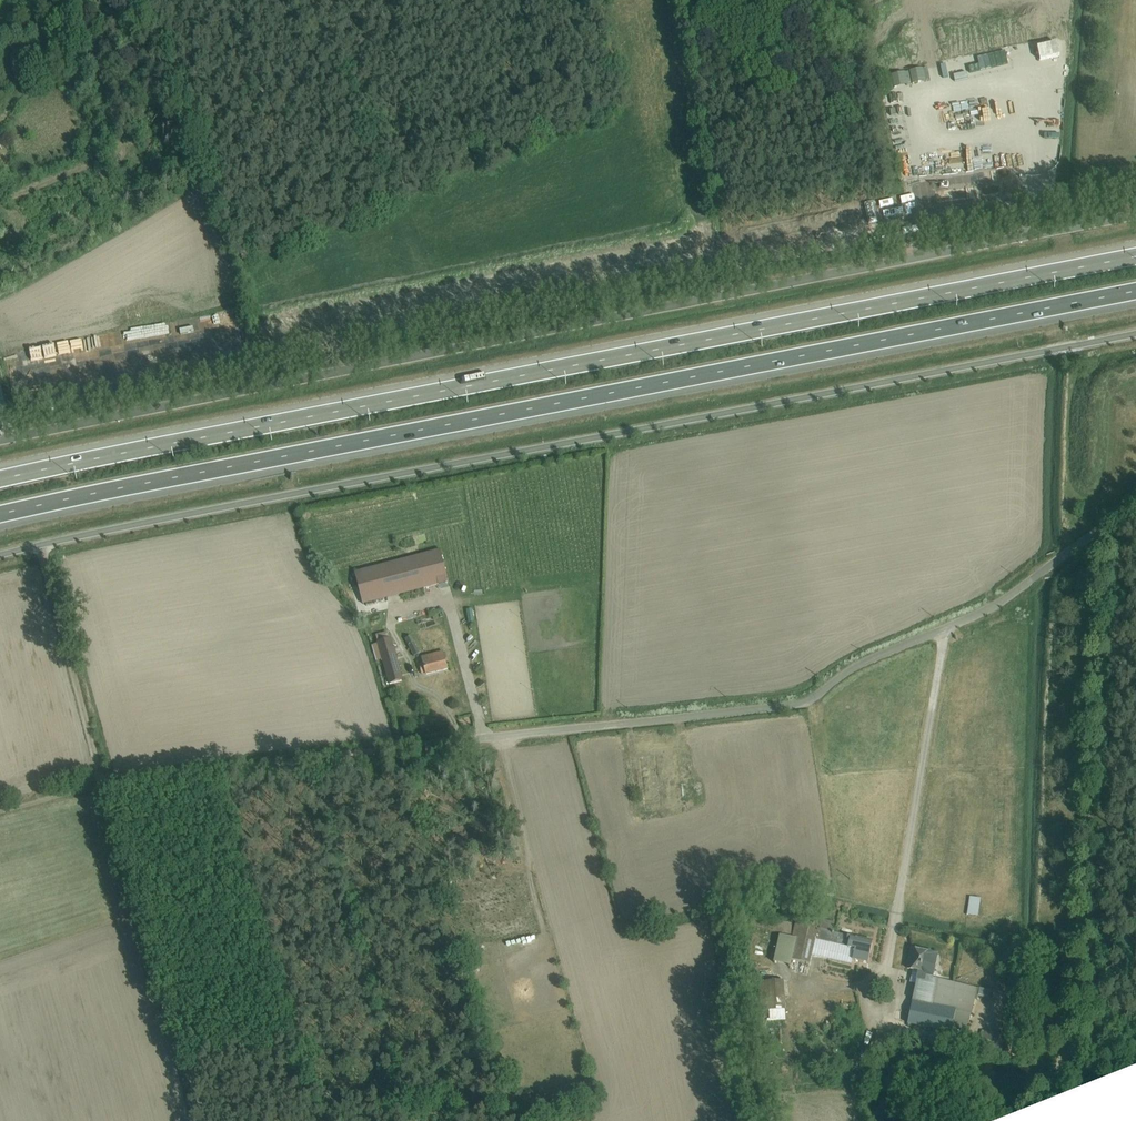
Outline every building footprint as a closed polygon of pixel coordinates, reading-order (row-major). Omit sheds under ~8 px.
[(98,0),(88,3),(93,23),(107,20),(101,1),(98,2),(98,0)] [(398,561),(355,573),(363,605),(448,582),(440,550),(398,561)] [(388,631),(375,635),(376,638),(389,684),(404,680),(396,654),(397,654),(395,647),(394,647),(391,637),(389,638),(388,631)] [(413,642),(408,644),(414,656),(419,653),(413,642)] [(423,663),(419,664),(421,674),(425,673),(426,675),(448,670),(443,653),(422,658),(423,663)] [(969,897),(966,916),(969,916),(969,915),(978,917),(981,898),(969,897)] [(747,913),(744,926),(780,934),(774,963),(791,967),(792,961),(810,965),(812,956),(851,965),(852,961),(868,965),(873,943),(851,938),(851,937),(832,932),(834,923),(821,920),(819,930),(818,929),(820,920),(797,915),(795,924),(783,921),(747,913)] [(536,955),(536,945),(515,947),(516,957),(536,955)] [(910,948),(906,970),(912,971),(910,982),(916,984),(908,1021),(907,1025),(951,1034),(952,1029),(960,1031),(969,1024),(977,989),(936,979),(933,978),(938,955),(928,953),(910,948)] [(1008,953),(1001,957),(1006,966),(1013,962),(1008,953)] [(784,981),(759,982),(760,1011),(786,1010),(784,981)] [(980,988),(978,997),(987,999),(990,990),(980,988)] [(1007,995),(1006,1029),(1018,1029),(1019,995),(1007,995)] [(981,1031),(980,1038),(999,1041),(1000,1034),(981,1031)] [(877,1032),(874,1042),(884,1044),(886,1034),(877,1032)] [(966,1041),(965,1048),(998,1053),(1000,1046),(966,1041)] [(872,1043),(868,1055),(877,1057),(881,1058),(884,1046),(872,1043)] [(768,1054),(763,1060),(769,1065),(774,1059),(768,1054)]
